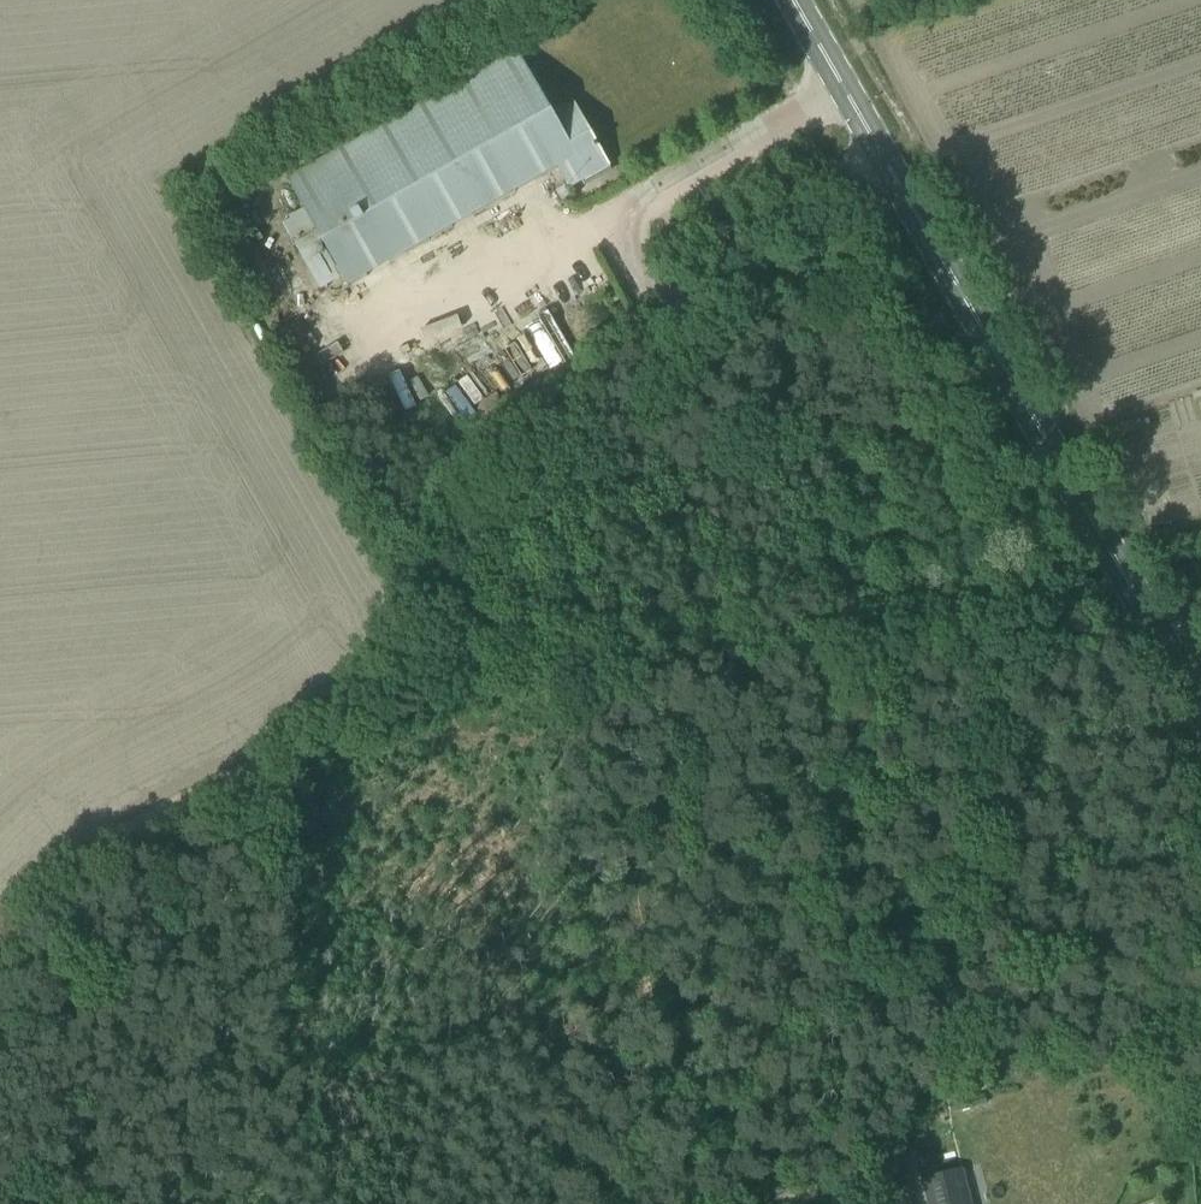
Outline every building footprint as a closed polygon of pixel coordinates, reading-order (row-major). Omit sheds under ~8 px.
[(517,49),(287,180),(348,287),(557,168),(569,189),(610,166),(574,102),(554,113),(517,49)] [(684,225),(670,233),(677,245),(691,237),(684,225)] [(417,336),(444,320),(438,310),(411,325),(417,336)] [(927,1198),(929,1203),(969,1203),(965,1188),(927,1198)]
